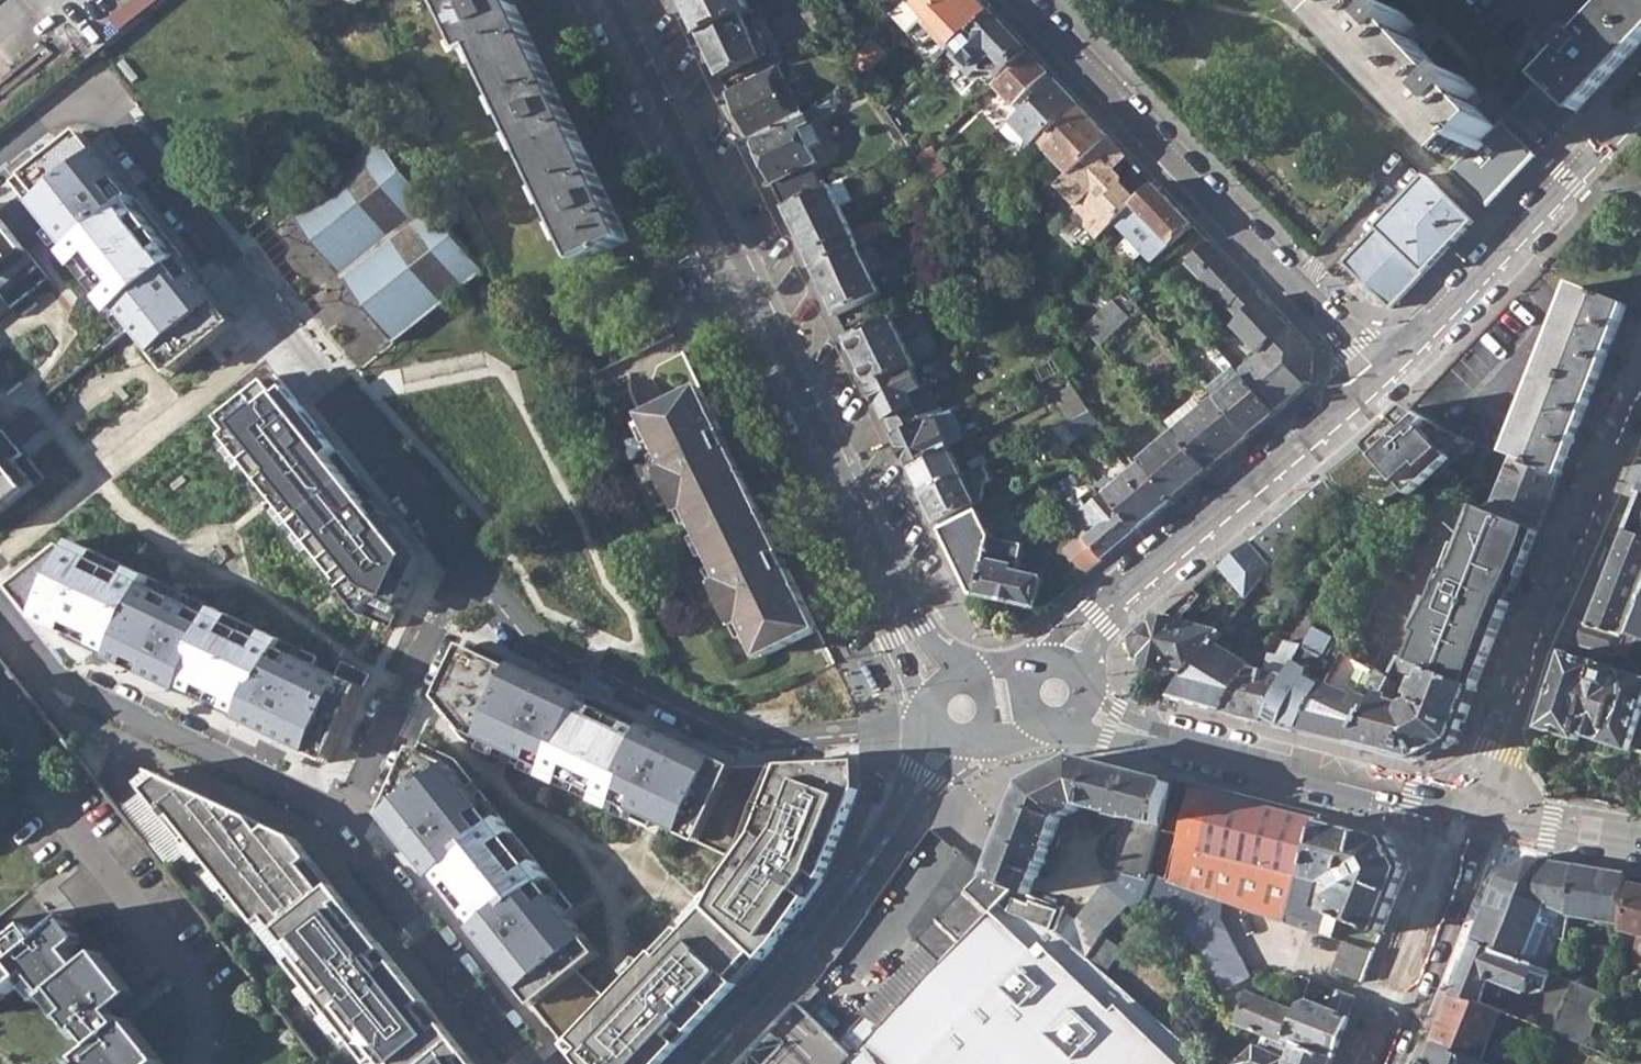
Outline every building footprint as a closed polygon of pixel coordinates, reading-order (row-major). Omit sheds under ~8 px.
[(446,1),(471,54),(480,50),(584,262),(607,251),(609,257),(614,254),(612,249),(630,240),(513,0),(447,0),(446,1)] [(698,35),(739,15),(748,11),(743,0),(681,0),(698,35)] [(907,1),(924,19),(953,49),(954,48),(991,14),(977,0),(908,0),(907,1)] [(1487,207),(1536,156),(1500,121),(1495,127),(1471,101),(1480,92),(1466,78),(1457,86),(1408,34),(1417,26),(1403,11),(1394,20),(1375,0),(1309,0),(1461,161),(1451,172),(1487,207)] [(1545,147),(1640,45),(1640,0),(1617,0),(1582,37),(1575,31),(1561,45),(1568,52),(1510,114),(1545,147)] [(907,36),(920,23),(924,19),(907,1),(890,17),(907,36)] [(1027,53),(991,14),(954,48),(964,58),(958,65),(970,78),(975,73),(993,72),(999,80),(1027,53)] [(698,35),(720,79),(761,60),(759,56),(763,55),(758,46),(754,48),(739,15),(698,35)] [(920,23),(948,54),(953,49),(924,19),(920,23)] [(848,56),(862,77),(874,67),(860,45),(848,56)] [(964,58),(954,48),(953,49),(948,54),(947,55),(958,65),(964,58)] [(992,87),(1010,108),(1047,74),(1027,53),(999,80),(992,87)] [(727,94),(749,139),(805,112),(802,107),(789,113),(783,100),(788,97),(775,71),(727,94)] [(1011,125),(1029,146),(1074,102),(1055,83),(1011,125)] [(829,100),(815,108),(820,118),(834,111),(829,100)] [(799,132),(820,118),(815,108),(805,112),(749,139),(783,210),(820,192),(808,168),(814,165),(799,132)] [(1040,189),(1049,198),(1058,189),(1109,139),(1082,110),(1040,149),(1060,171),(1040,189)] [(241,322),(90,131),(23,184),(72,246),(64,252),(118,320),(131,310),(179,371),(241,322)] [(1125,156),(1109,139),(1058,189),(1084,218),(1084,226),(1098,239),(1131,207),(1117,191),(1121,187),(1121,181),(1111,170),(1125,156)] [(378,141),(288,219),(393,343),(482,271),(378,141)] [(924,168),(932,181),(946,171),(930,148),(925,152),(918,159),(924,168)] [(1426,175),(1342,263),(1390,309),(1473,222),(1426,175)] [(1131,207),(1169,247),(1192,226),(1153,185),(1131,207)] [(812,269),(857,247),(854,240),(830,187),(820,192),(783,210),(812,269)] [(0,213),(0,300),(3,298),(13,310),(53,278),(0,213)] [(877,227),(854,240),(857,247),(869,242),(881,236),(877,227)] [(812,269),(836,318),(879,296),(873,284),(878,282),(875,275),(870,277),(860,256),(873,249),(869,242),(857,247),(812,269)] [(1185,264),(1239,319),(1261,298),(1208,243),(1185,264)] [(1514,460),(1559,478),(1627,306),(1579,287),(1511,458),(1514,460)] [(1242,378),(1273,415),(1308,385),(1310,350),(1261,298),(1239,319),(1232,325),(1260,355),(1238,373),(1242,378)] [(1083,328),(1096,345),(1128,320),(1113,300),(1083,328)] [(847,340),(871,389),(911,369),(914,366),(891,318),(847,340)] [(1051,359),(1066,380),(1078,368),(1061,349),(1051,359)] [(920,389),(911,369),(871,389),(894,438),(924,423),(939,415),(926,387),(920,389)] [(433,562),(281,374),(225,419),(237,434),(230,439),(376,619),(394,627),(411,624),(433,562)] [(1216,401),(1246,437),(1273,415),(1242,378),(1216,401)] [(743,622),(760,656),(818,627),(700,384),(642,412),(667,464),(660,467),(681,510),(687,507),(723,580),(716,583),(737,626),(743,622)] [(1053,399),(1069,423),(1088,413),(1073,389),(1053,399)] [(1172,434),(1204,472),(1246,437),(1216,401),(1214,398),(1172,434)] [(1408,409),(1362,446),(1406,495),(1450,460),(1425,429),(1434,422),(1408,409)] [(909,469),(946,450),(950,448),(962,442),(948,411),(939,415),(924,423),(894,438),(909,469)] [(1051,432),(1066,449),(1097,423),(1088,413),(1069,423),(1051,432)] [(1040,438),(1057,458),(1067,451),(1066,449),(1051,432),(1040,438)] [(1134,467),(1165,504),(1204,472),(1172,434),(1134,467)] [(1464,453),(1476,443),(1463,437),(1456,443),(1464,453)] [(1488,450),(1476,443),(1464,453),(1458,458),(1471,474),(1488,450)] [(909,469),(922,495),(958,476),(946,450),(909,469)] [(31,491),(0,453),(0,516),(31,491)] [(1514,460),(1494,513),(1538,530),(1559,478),(1514,460)] [(937,526),(978,505),(984,484),(988,482),(981,466),(958,476),(922,495),(937,526)] [(1103,494),(1134,532),(1165,504),(1134,467),(1103,494)] [(1248,542),(1271,569),(1330,492),(1321,481),(1248,542)] [(1080,538),(1099,561),(1134,532),(1103,494),(1086,509),(1081,503),(1064,517),(1080,538)] [(1640,494),(1591,626),(1624,636),(1640,642),(1640,494)] [(1411,664),(1477,690),(1510,602),(1503,600),(1512,575),(1520,577),(1538,530),(1494,513),(1477,507),(1451,575),(1446,573),(1411,664)] [(970,594),(1032,610),(1039,583),(1014,577),(1021,547),(990,540),(978,513),(940,532),(970,594)] [(1099,561),(1080,538),(1064,553),(1082,576),(1099,561)] [(235,613),(76,541),(73,549),(42,614),(39,621),(194,696),(235,613)] [(1217,569),(1246,600),(1271,569),(1248,542),(1217,569)] [(42,614),(73,549),(21,588),(42,614)] [(235,613),(194,696),(339,767),(376,690),(292,649),(296,642),(235,613)] [(1164,671),(1177,624),(1160,618),(1135,639),(1141,659),(1148,661),(1147,666),(1164,671)] [(1180,674),(1187,678),(1215,642),(1221,634),(1178,622),(1177,624),(1164,671),(1178,679),(1180,674)] [(1617,657),(1624,636),(1591,626),(1585,624),(1579,622),(1572,642),(1617,657)] [(1342,628),(1335,641),(1329,652),(1341,659),(1345,652),(1347,648),(1354,636),(1342,628)] [(1263,723),(1302,733),(1328,684),(1338,665),(1341,659),(1329,652),(1335,641),(1315,629),(1305,648),(1263,723)] [(1240,659),(1215,642),(1187,678),(1173,696),(1171,701),(1225,714),(1252,672),(1263,655),(1249,646),(1240,659)] [(1276,674),(1252,672),(1225,714),(1263,723),(1305,648),(1288,642),(1280,658),(1276,674)] [(459,643),(433,698),(463,734),(539,767),(535,777),(558,788),(558,780),(591,795),(588,804),(608,813),(613,801),(697,838),(729,766),(637,724),(634,730),(618,722),(615,730),(590,719),(594,710),(576,702),(578,697),(459,643)] [(1338,665),(1328,684),(1302,733),(1356,747),(1378,702),(1390,680),(1345,652),(1341,659),(1338,665)] [(1640,750),(1640,679),(1568,655),(1543,731),(1579,743),(1582,735),(1632,752),(1633,747),(1640,750)] [(1400,660),(1393,675),(1415,684),(1416,689),(1422,691),(1419,700),(1415,697),(1411,704),(1413,709),(1408,710),(1378,702),(1356,747),(1419,762),(1456,742),(1477,690),(1411,664),(1400,660)] [(1055,932),(1085,957),(1105,932),(1125,906),(1144,903),(1154,875),(1147,873),(1158,830),(1171,782),(1076,758),(1039,778),(1029,781),(991,876),(1031,894),(1043,863),(1047,864),(1051,851),(1048,850),(1060,816),(1064,815),(1066,818),(1079,811),(1078,807),(1084,806),(1128,820),(1116,870),(1076,919),(1062,912),(1055,932)] [(721,875),(705,907),(748,955),(753,958),(799,900),(793,893),(806,873),(814,882),(846,791),(849,761),(776,764),(772,776),(751,832),(721,875)] [(439,762),(373,816),(424,878),(430,873),(443,889),(448,883),(468,906),(460,912),(471,925),(465,930),(528,1006),(595,952),(439,762)] [(138,781),(366,1063),(473,1063),(291,838),(153,771),(138,781)] [(1171,782),(1158,830),(1176,836),(1189,786),(1171,782)] [(1255,909),(1289,921),(1323,820),(1189,786),(1176,836),(1165,879),(1197,889),(1212,895),(1255,909)] [(1331,914),(1341,918),(1383,934),(1408,869),(1390,836),(1323,820),(1289,921),(1325,933),(1331,914)] [(910,931),(918,939),(982,870),(976,865),(963,854),(910,931)] [(1569,917),(1577,865),(1528,857),(1499,877),(1474,942),(1523,961),(1549,972),(1559,975),(1569,917)] [(1569,917),(1618,924),(1626,873),(1577,865),(1569,917)] [(1085,957),(1055,932),(1062,912),(1063,908),(1031,894),(991,876),(982,870),(918,939),(942,962),(881,1026),(865,1016),(839,1044),(853,1057),(846,1063),(1212,1063),(1085,957)] [(1201,949),(1225,991),(1252,977),(1223,923),(1212,922),(1205,914),(1212,895),(1197,889),(1165,879),(1154,875),(1144,903),(1160,901),(1201,949)] [(1640,967),(1640,886),(1637,885),(1625,929),(1640,933),(1632,965),(1640,967)] [(559,1047),(574,1063),(655,1063),(731,983),(723,976),(748,955),(705,907),(655,955),(650,950),(559,1047)] [(1331,914),(1325,933),(1335,936),(1341,918),(1331,914)] [(132,1022),(127,1026),(118,1014),(137,1000),(102,956),(84,970),(71,953),(83,943),(67,923),(55,933),(43,919),(5,950),(0,944),(0,986),(1,986),(8,994),(33,973),(51,997),(58,992),(75,1014),(68,1019),(80,1036),(84,1033),(88,1039),(82,1044),(91,1056),(84,1062),(85,1063),(164,1063),(132,1022)] [(1334,971),(1363,982),(1376,950),(1345,940),(1334,971)] [(1454,993),(1480,1003),(1485,990),(1497,996),(1503,984),(1522,992),(1531,973),(1546,978),(1549,972),(1523,961),(1474,942),(1454,993)] [(1554,1033),(1586,1045),(1608,995),(1576,982),(1554,1033)] [(796,1004),(801,1009),(820,989),(814,985),(796,1004)] [(1297,1044),(1333,1058),(1357,997),(1340,989),(1331,1009),(1309,1000),(1301,1004),(1298,1012),(1253,994),(1241,1021),(1280,1036),(1278,1043),(1290,1046),(1293,1042),(1297,1044)] [(1434,1044),(1479,1062),(1500,1011),(1480,1003),(1454,993),(1434,1044)] [(796,1004),(783,1018),(741,1063),(846,1063),(853,1057),(839,1044),(796,1004)] [(1508,1026),(1546,1041),(1551,1031),(1512,1016),(1508,1026)] [(1297,1044),(1290,1058),(1256,1046),(1237,1063),(1331,1063),(1333,1058),(1297,1044)] [(1479,1062),(1434,1044),(1426,1063),(1485,1063),(1479,1062)]
